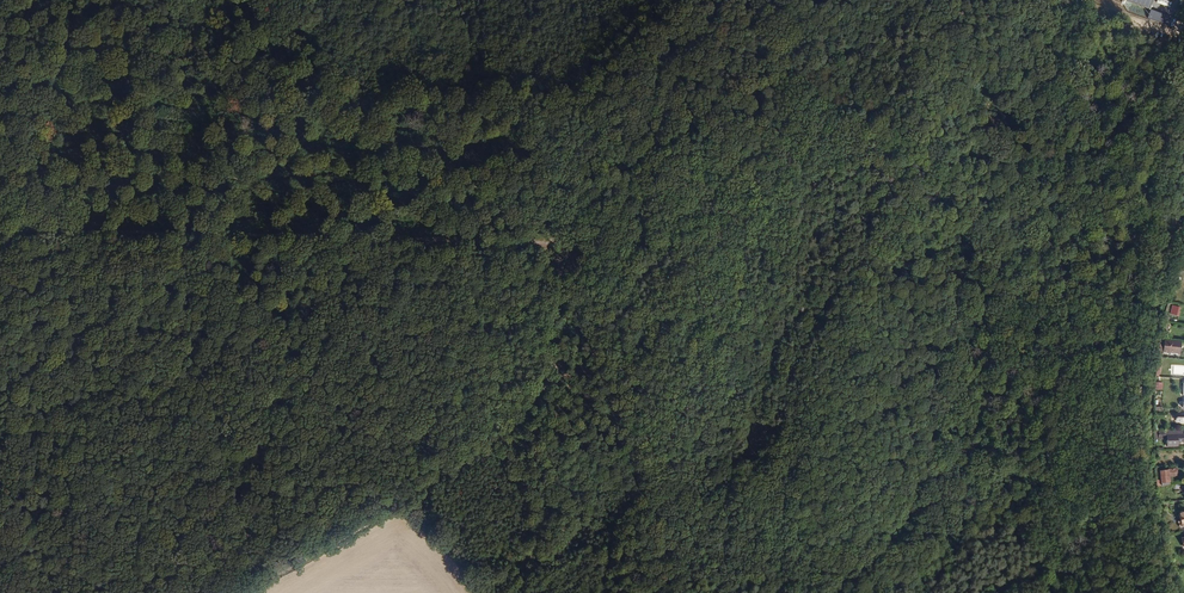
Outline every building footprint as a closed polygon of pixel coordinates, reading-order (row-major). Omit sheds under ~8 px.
[(1149,9),(1152,0),(1124,0),(1149,9)] [(1174,18),(1151,9),(1147,18),(1170,27),(1174,18)] [(1178,314),(1180,305),(1171,304),(1170,313),(1178,314)] [(1180,352),(1180,341),(1160,338),(1159,352),(1163,352),(1163,350),(1180,352)] [(1182,433),(1182,429),(1158,429),(1159,438),(1166,438),(1167,445),(1177,444),(1177,441),(1183,440),(1183,433),(1182,433)] [(1169,481),(1168,474),(1175,473),(1175,468),(1168,468),(1167,469),(1159,470),(1161,484),(1169,483),(1169,481)]
